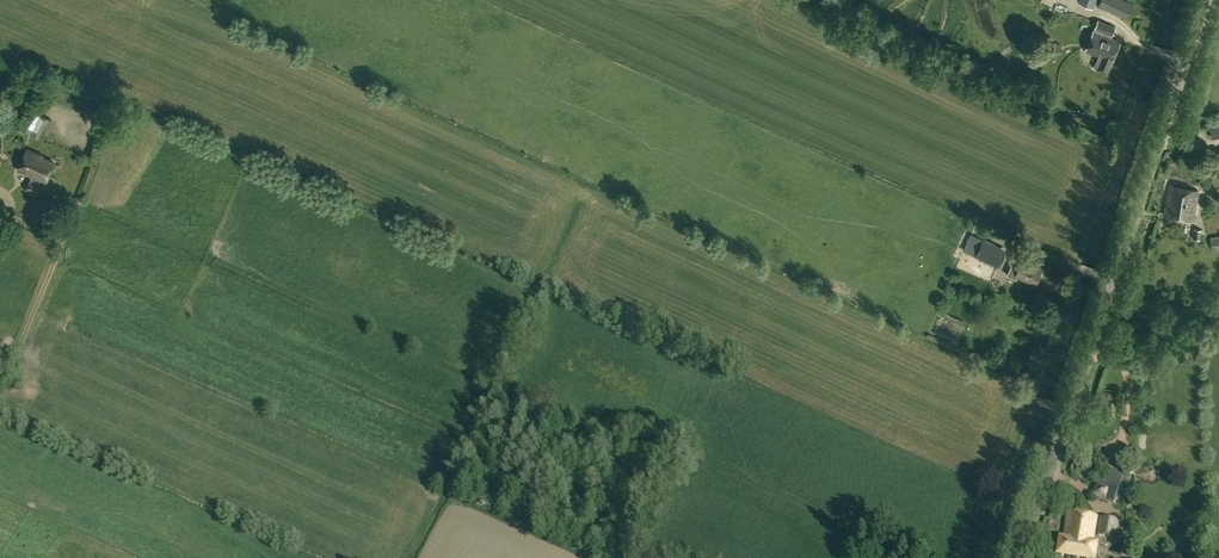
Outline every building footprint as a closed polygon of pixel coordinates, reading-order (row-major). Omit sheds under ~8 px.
[(1126,0),(1100,0),(1098,5),(1128,18),(1134,4),(1126,0)] [(1098,19),(1093,29),(1094,30),(1086,50),(1099,55),(1094,67),(1106,72),(1120,40),(1110,36),(1115,26),(1098,19)] [(1045,58),(1063,52),(1060,43),(1042,48),(1045,58)] [(20,128),(40,139),(51,119),(30,108),(20,128)] [(1209,126),(1211,138),(1218,136),(1218,127),(1218,124),(1209,126)] [(29,179),(24,190),(37,195),(41,185),(38,184),(41,178),(46,180),(54,161),(42,156),(42,155),(27,148),(18,170),(32,175),(30,180),(29,179)] [(1171,184),(1164,214),(1194,220),(1200,191),(1171,184)] [(993,218),(990,224),(1008,231),(1010,225),(993,218)] [(1202,229),(1194,228),(1192,237),(1200,239),(1202,229)] [(1210,236),(1212,249),(1218,248),(1218,235),(1210,236)] [(975,255),(998,266),(1006,249),(984,238),(975,255)] [(1023,258),(1016,274),(1035,282),(1042,267),(1023,258)] [(1106,444),(1110,454),(1120,451),(1117,441),(1106,444)] [(1108,489),(1105,499),(1113,501),(1123,473),(1104,467),(1098,485),(1108,489)] [(1104,501),(1105,499),(1108,489),(1098,485),(1096,485),(1092,496),(1104,501)] [(1096,517),(1068,513),(1064,539),(1060,538),(1057,554),(1083,557),(1094,557),(1096,544),(1097,534),(1100,518),(1096,517)] [(1118,519),(1103,517),(1100,535),(1115,537),(1118,519)] [(876,557),(897,557),(899,552),(882,544),(876,557)]
